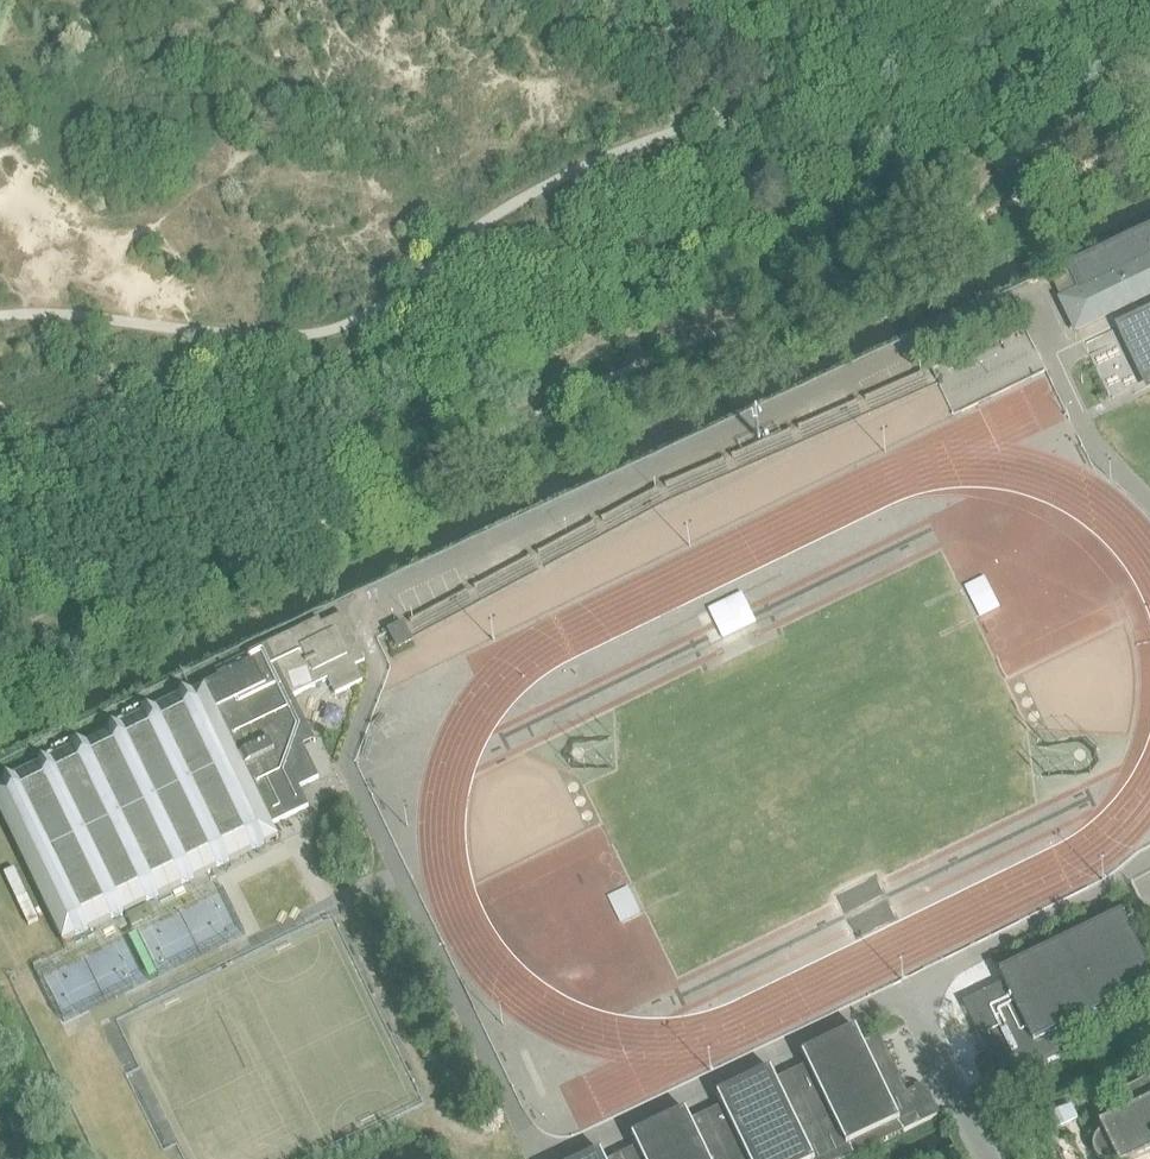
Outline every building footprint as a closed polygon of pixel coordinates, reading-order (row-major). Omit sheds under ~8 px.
[(1061,301),(1075,331),(1077,330),(1149,295),(1149,226),(1064,267),(1077,294),(1061,301)] [(1125,326),(1127,331),(1130,338),(1137,350),(1146,361),(1149,364),(1149,313),(1125,326)] [(299,789),(319,779),(300,741),(311,735),(293,698),(328,681),(335,696),(362,683),(355,668),(365,663),(342,615),(321,625),(319,620),(266,646),(267,646),(249,655),(254,663),(0,785),(0,816),(63,943),(278,838),(272,826),(309,808),(299,789)] [(389,636),(399,655),(415,647),(405,628),(389,636)] [(148,905),(125,915),(131,927),(154,916),(148,905)] [(1122,916),(999,975),(1004,984),(962,1004),(975,1030),(987,1055),(982,1057),(979,1059),(976,1063),(975,1067),(976,1071),(987,1094),(1062,1058),(1052,1038),(1149,990),(1149,974),(1122,916)] [(938,1118),(926,1094),(923,1091),(919,1090),(916,1091),(907,1095),(879,1037),(863,1045),(856,1030),(802,1056),(807,1067),(776,1082),(771,1071),(717,1097),(722,1108),(691,1123),(686,1112),(632,1138),(637,1149),(616,1158),(852,1158),(938,1118)] [(1125,1094),(1133,1110),(1098,1127),(1101,1133),(1097,1136),(1094,1142),(1093,1147),(1094,1153),(1097,1158),(1141,1158),(1149,1155),(1149,1082),(1125,1094)] [(1081,1124),(1074,1111),(1048,1124),(1056,1137),(1081,1124)]
